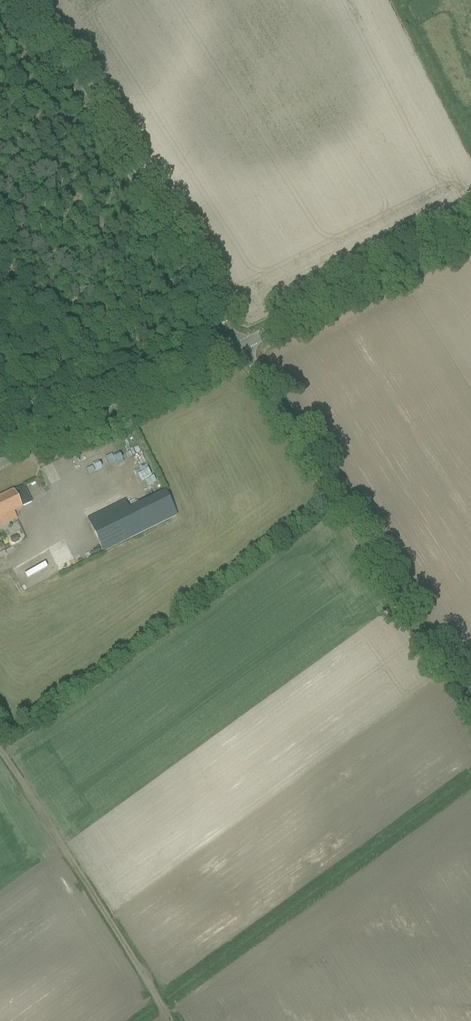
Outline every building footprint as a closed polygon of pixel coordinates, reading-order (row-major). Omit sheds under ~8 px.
[(0,498),(0,521),(1,523),(2,526),(17,519),(13,512),(31,503),(23,487),(0,498)] [(88,519),(105,552),(178,516),(165,491),(121,513),(116,504),(88,519)] [(11,539),(10,542),(11,544),(14,545),(19,543),(19,540),(18,537),(15,536),(11,539)]
